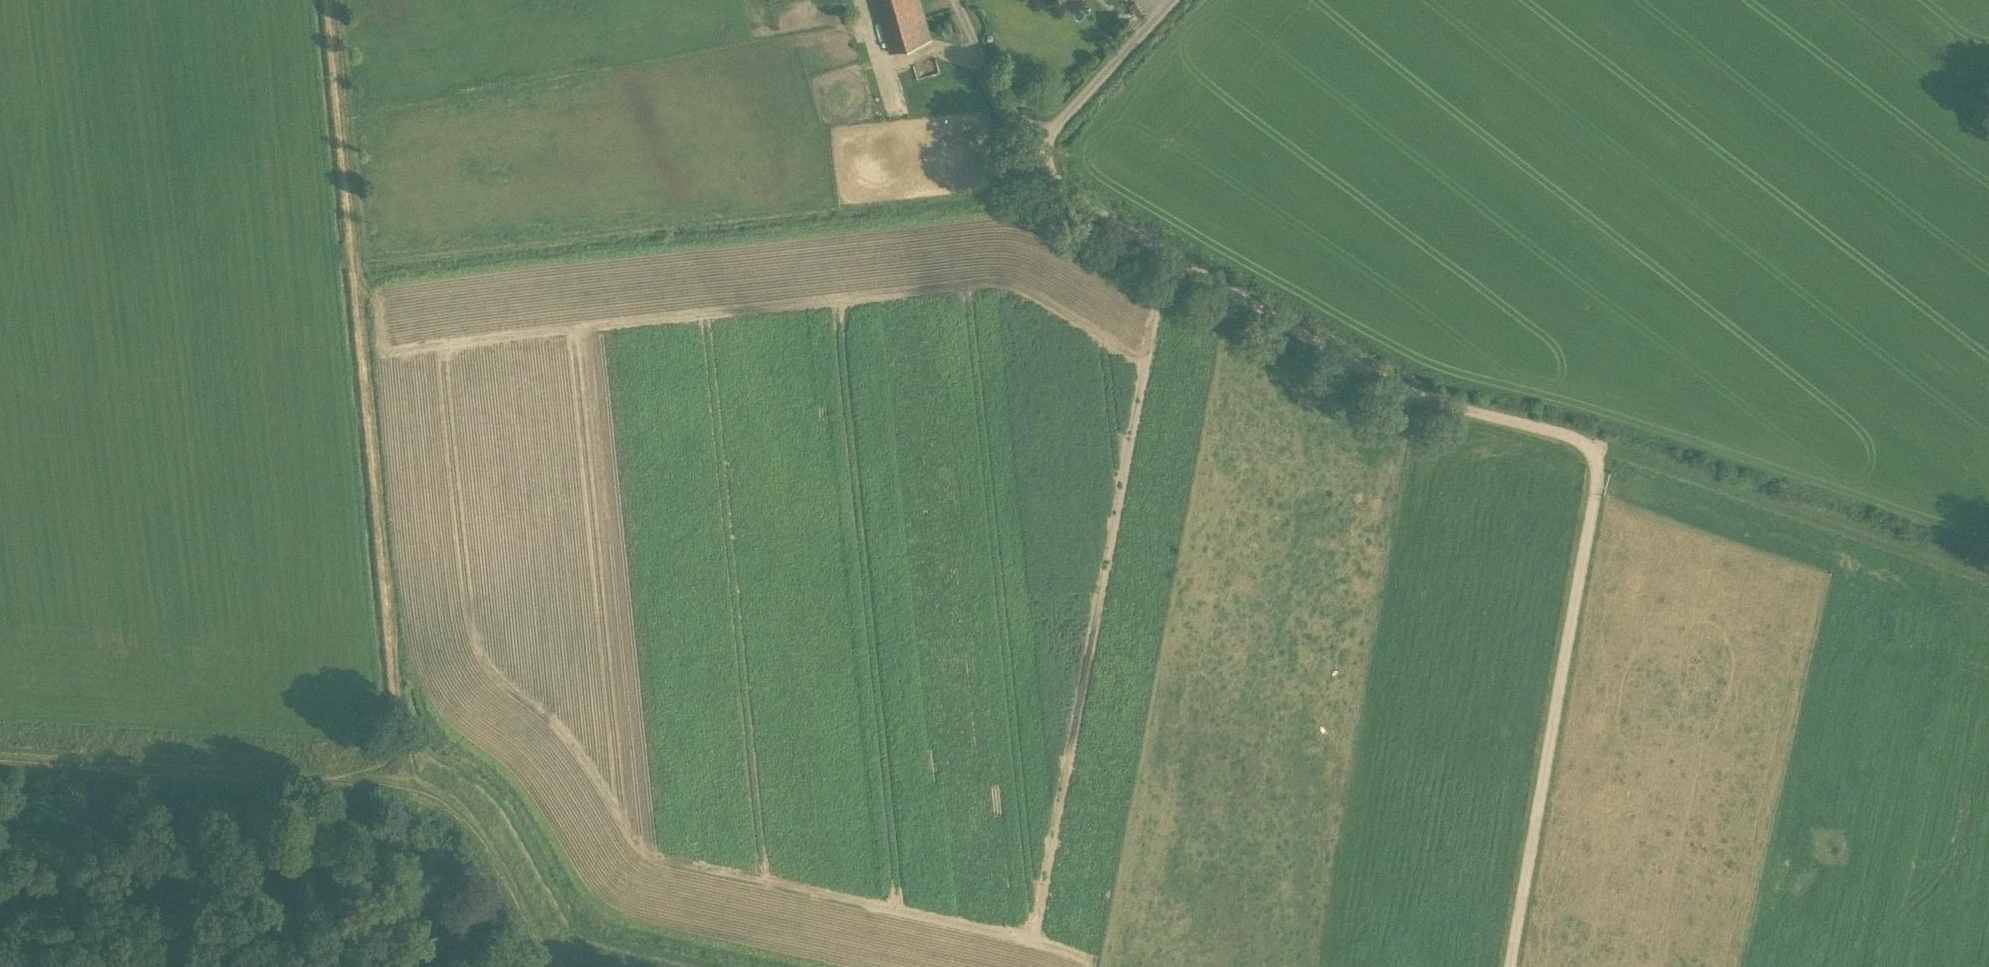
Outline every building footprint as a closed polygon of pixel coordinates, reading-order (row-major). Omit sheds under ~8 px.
[(889,53),(933,39),(921,0),(874,0),(889,53)]
